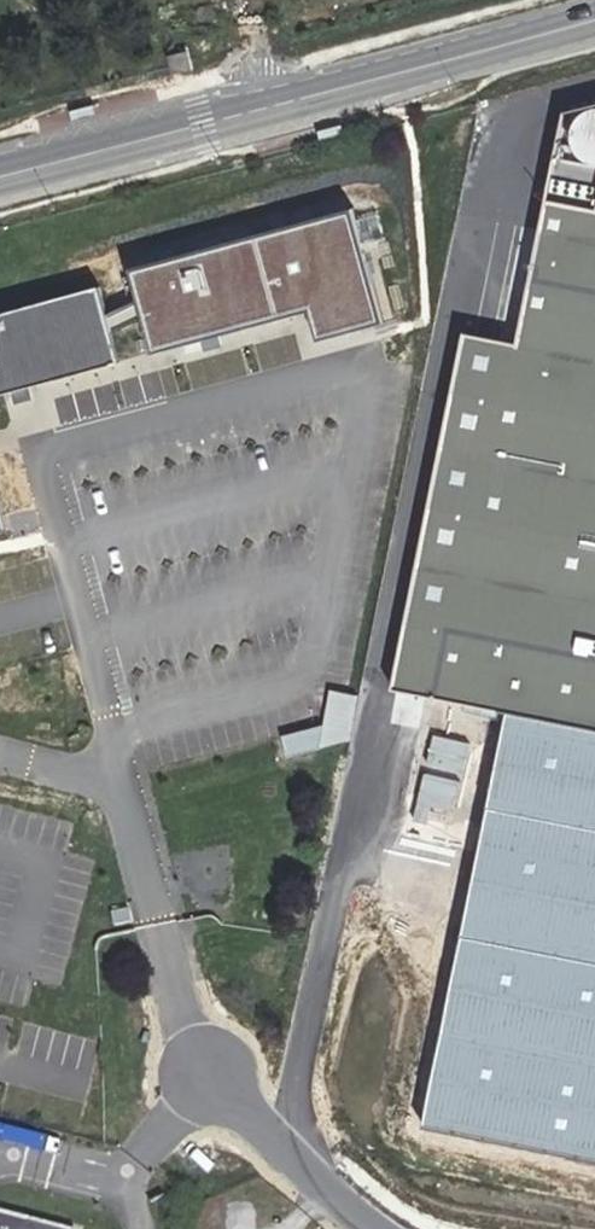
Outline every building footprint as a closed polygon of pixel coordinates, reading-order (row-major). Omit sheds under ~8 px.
[(185,52),(168,55),(171,73),(189,69),(185,52)] [(468,330),(400,682),(504,706),(594,724),(594,207),(557,199),(522,344),(468,330)] [(355,213),(121,262),(140,352),(185,343),(188,354),(246,342),(241,322),(300,310),(305,335),(377,320),(355,213)] [(101,279),(0,306),(0,386),(121,354),(101,279)] [(319,744),(345,735),(354,689),(331,683),(319,744)] [(504,706),(420,1125),(594,1160),(594,724),(504,706)] [(0,1213),(0,1228),(68,1228),(0,1213)]
